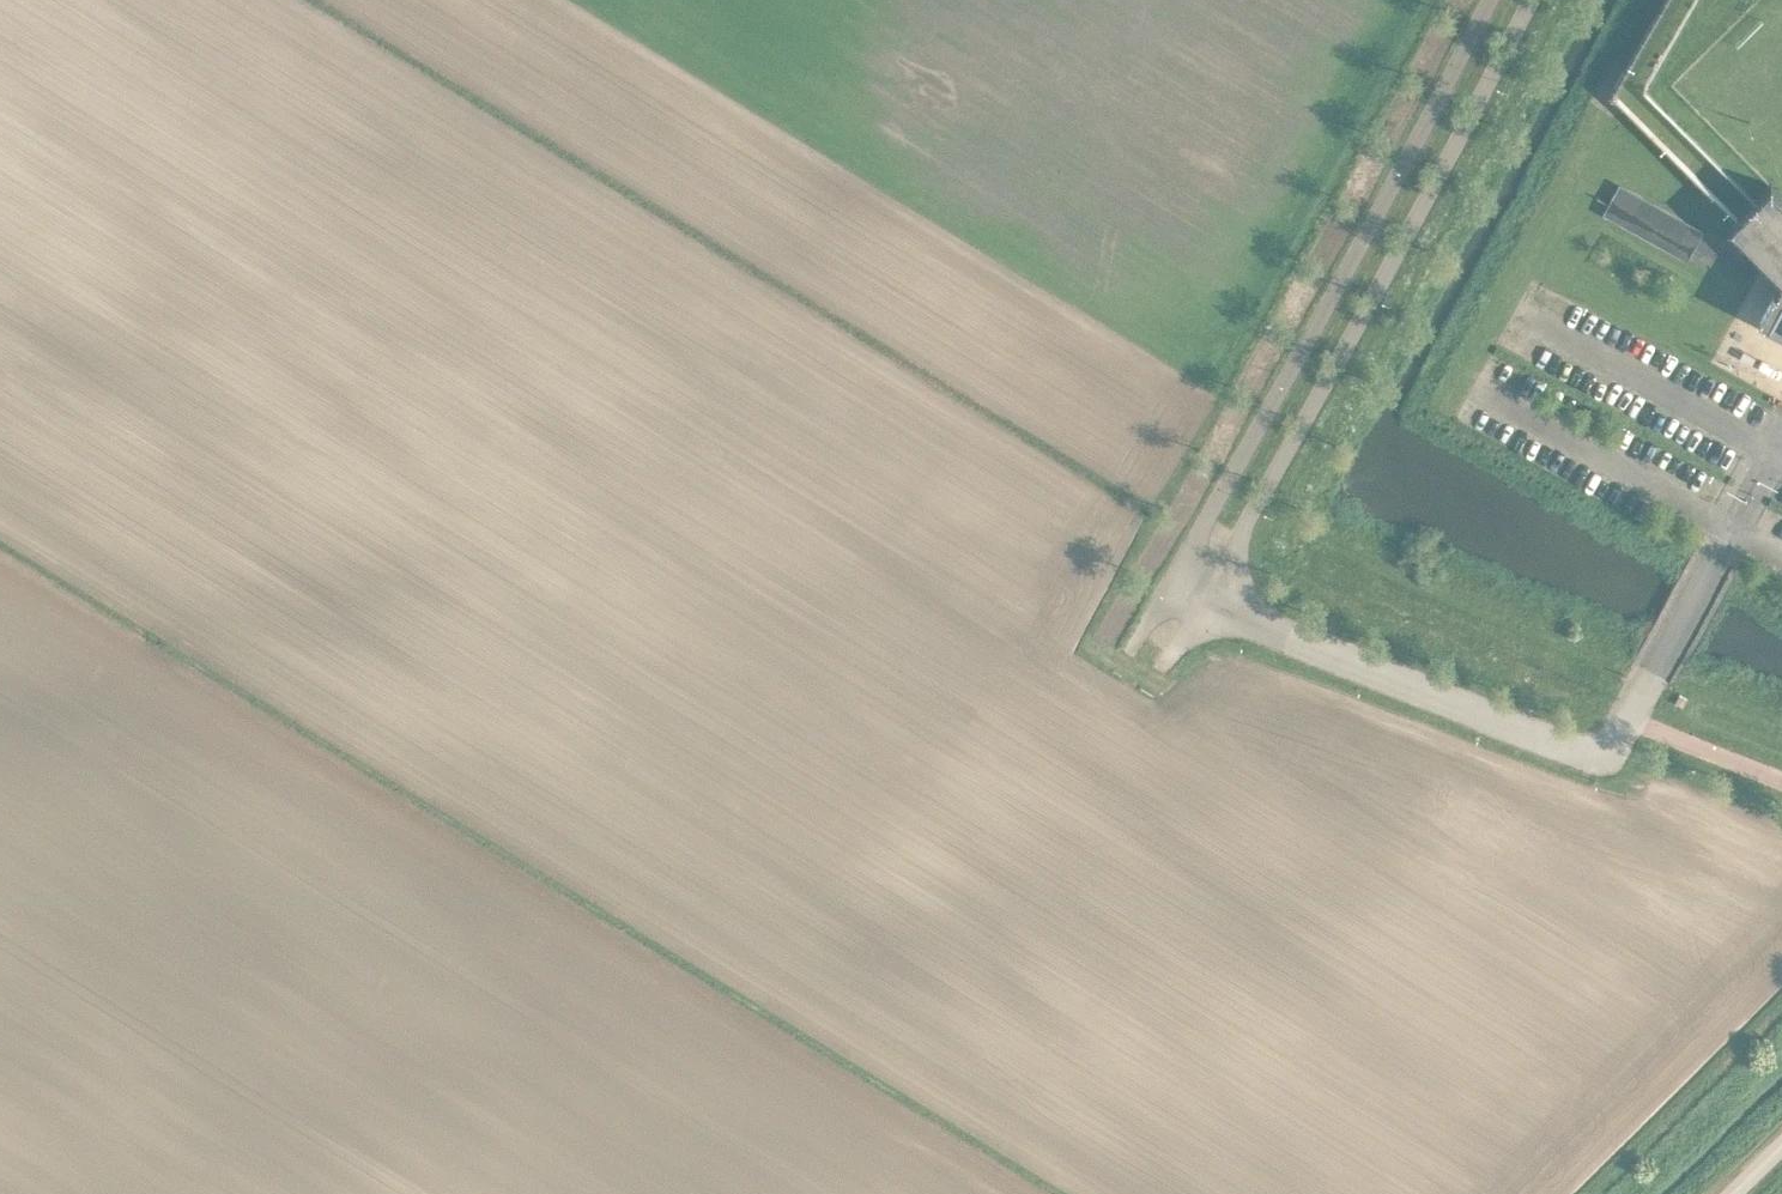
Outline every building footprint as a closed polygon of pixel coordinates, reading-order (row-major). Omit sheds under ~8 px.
[(1703,229),(1617,183),(1600,213),(1686,260),(1703,229)] [(1781,276),(1781,195),(1772,184),(1754,202),(1733,223),(1765,260),(1781,276)]
